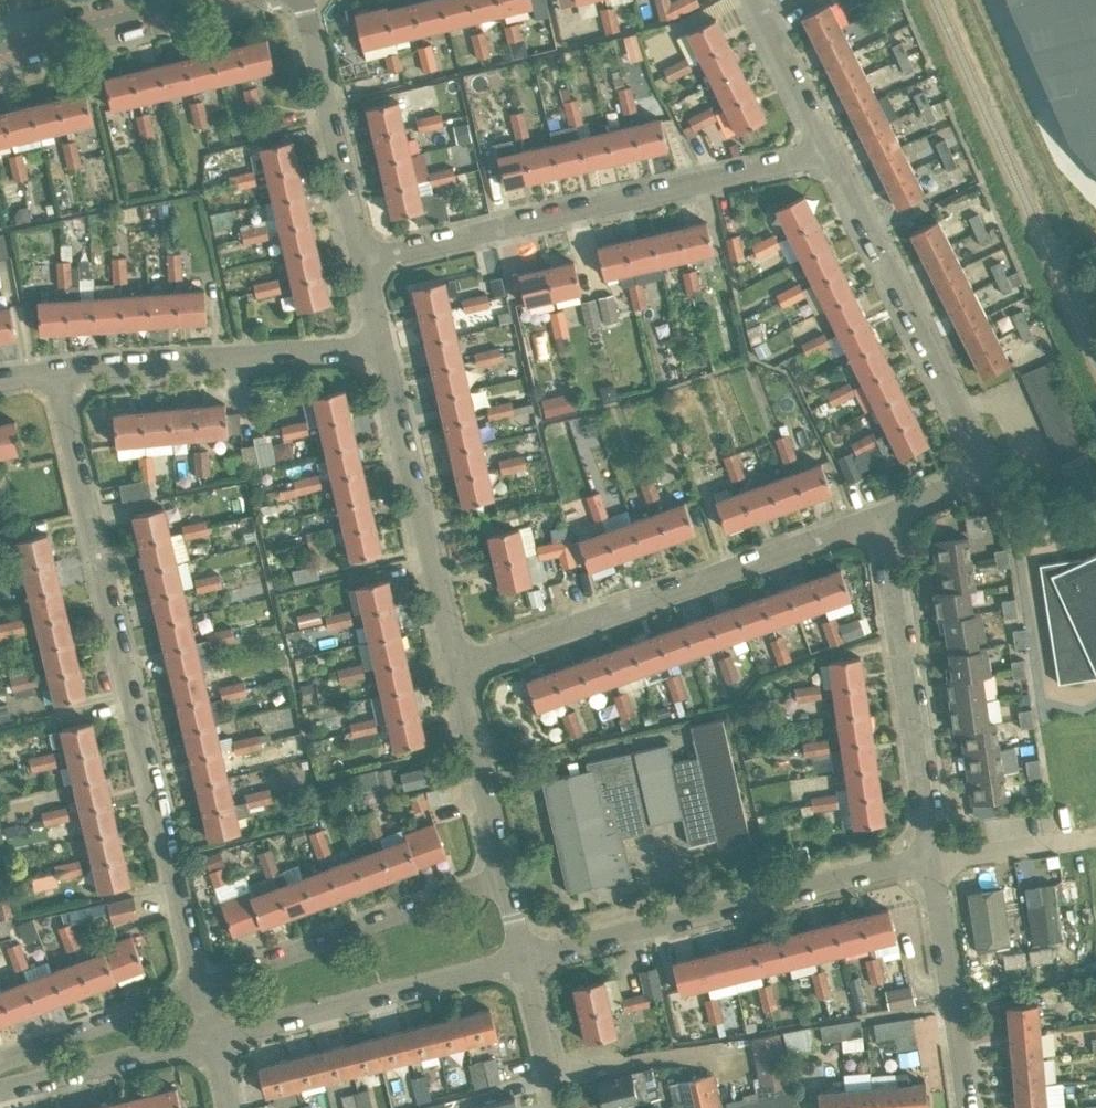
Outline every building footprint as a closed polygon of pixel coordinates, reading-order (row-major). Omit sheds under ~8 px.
[(413,3),(420,33),(448,26),(442,0),(424,0),(413,3)] [(471,0),(442,0),(448,26),(476,19),(471,0)] [(501,0),(471,0),(476,19),(504,13),(501,0)] [(532,0),(501,0),(504,13),(533,6),(532,0)] [(532,3),(533,6),(536,19),(549,16),(546,0),(545,0),(532,3)] [(671,3),(670,0),(657,0),(659,8),(671,5),(671,3)] [(700,4),(698,0),(676,0),(671,3),(671,5),(674,18),(700,4)] [(887,7),(883,0),(871,0),(876,12),(887,7)] [(1068,137),(1095,168),(1095,0),(1008,0),(1068,137)] [(420,33),(413,3),(388,9),(387,5),(384,6),(392,40),(420,33)] [(814,41),(841,27),(829,3),(802,17),(814,41)] [(674,18),(671,5),(659,8),(662,21),(674,18)] [(392,40),(384,6),(369,9),(368,7),(358,10),(359,12),(356,12),(364,47),(392,40)] [(617,18),(614,6),(602,9),(605,21),(617,18)] [(893,21),(887,7),(876,12),(883,26),(893,21)] [(620,31),(617,18),(605,21),(608,34),(620,31)] [(701,58),(728,44),(715,19),(688,33),(701,58)] [(522,39),(518,22),(504,26),(508,43),(522,39)] [(841,27),(814,41),(826,65),(853,51),(841,27)] [(476,46),(489,43),(486,31),(473,34),(476,46)] [(268,38),(240,44),(248,75),(275,68),(268,38)] [(897,59),(908,54),(902,41),(883,50),(889,63),(897,59)] [(492,56),(489,43),(476,46),(479,59),(492,56)] [(248,75),(240,44),(214,51),(221,81),(248,75)] [(433,57),(430,44),(417,48),(420,60),(433,57)] [(728,44),(701,58),(713,83),(741,69),(728,44)] [(214,51),(187,57),(194,88),(221,81),(214,51)] [(865,75),(853,51),(826,65),(838,88),(865,75)] [(402,64),(399,52),(386,55),(389,67),(402,64)] [(910,59),(908,54),(897,59),(905,74),(925,66),(920,54),(910,59)] [(194,88),(187,57),(160,64),(167,94),(194,88)] [(436,69),(433,57),(420,60),(423,72),(436,69)] [(692,70),(689,64),(686,58),(675,64),(681,75),(692,70)] [(160,64),(133,71),(140,101),(167,94),(160,64)] [(681,75),(675,64),(663,70),(669,81),(681,75)] [(753,94),(741,69),(713,83),(726,107),(753,94)] [(140,101),(133,71),(106,77),(113,108),(140,101)] [(877,99),(865,75),(838,88),(850,112),(877,99)] [(634,97),(631,85),(618,88),(621,100),(634,97)] [(261,99),(257,86),(245,89),(248,102),(261,99)] [(59,97),(67,127),(94,121),(86,90),(59,97)] [(920,109),(930,104),(923,90),(913,95),(920,109)] [(766,119),(753,94),(726,107),(739,133),(766,119)] [(67,127),(59,97),(32,104),(40,134),(67,127)] [(580,110),(577,97),(565,100),(568,113),(580,110)] [(637,110),(634,97),(621,100),(624,113),(637,110)] [(207,112),(204,99),(191,102),(194,115),(207,112)] [(264,111),(262,105),(261,99),(248,102),(251,114),(264,111)] [(877,99),(850,112),(862,136),(889,122),(877,99)] [(375,135),(404,128),(397,101),(368,108),(375,135)] [(40,134),(32,104),(5,110),(12,141),(40,134)] [(936,118),(930,104),(920,109),(926,123),(936,118)] [(717,119),(714,113),(711,108),(700,113),(706,125),(717,119)] [(5,110),(0,111),(0,144),(12,141),(5,110)] [(526,122),(524,110),(511,113),(514,125),(526,122)] [(583,122),(580,110),(568,113),(571,125),(583,122)] [(153,125),(150,112),(137,115),(140,128),(153,125)] [(210,124),(207,112),(194,115),(197,127),(210,124)] [(440,113),(428,116),(431,129),(443,126),(442,120),(440,113)] [(706,125),(700,113),(688,119),(694,131),(706,125)] [(431,129),(428,116),(415,119),(418,132),(431,129)] [(633,124),(641,156),(668,150),(661,118),(633,124)] [(529,135),(526,122),(514,125),(517,138),(529,135)] [(901,146),(889,122),(862,136),(874,160),(901,146)] [(633,124),(607,130),(614,162),(641,156),(633,124)] [(156,137),(153,125),(140,128),(143,140),(156,137)] [(468,125),(453,128),(457,144),(471,141),(468,125)] [(404,128),(375,135),(381,162),(410,155),(404,128)] [(614,162),(607,130),(580,137),(587,169),(614,162)] [(587,169),(580,137),(553,143),(560,175),(587,169)] [(79,151),(76,139),(64,142),(67,154),(79,151)] [(941,157),(951,153),(945,139),(935,143),(941,157)] [(227,140),(202,147),(206,161),(230,155),(227,140)] [(268,174),(300,167),(293,140),(262,147),(268,174)] [(534,181),(526,149),(515,152),(512,140),(496,143),(506,188),(534,181)] [(737,142),(729,146),(733,156),(741,153),(737,142)] [(560,175),(553,143),(526,149),(534,181),(560,175)] [(913,170),(901,146),(874,160),(886,183),(913,170)] [(82,164),(79,151),(67,154),(70,167),(82,164)] [(25,164),(22,152),(10,155),(13,168),(25,164)] [(957,166),(951,153),(941,157),(948,171),(957,166)] [(417,182),(410,155),(381,162),(387,189),(417,182)] [(28,177),(25,164),(13,168),(16,180),(28,177)] [(300,167),(268,174),(274,201),(306,194),(300,167)] [(456,180),(453,167),(440,170),(443,183),(456,180)] [(443,183),(440,170),(428,173),(431,186),(443,183)] [(925,194),(913,170),(886,183),(898,208),(925,194)] [(257,184),(255,177),(254,171),(242,174),(244,186),(257,184)] [(244,186),(242,174),(229,177),(232,189),(244,186)] [(417,182),(387,189),(394,217),(414,212),(417,224),(449,217),(445,194),(419,194),(417,182)] [(312,221),(306,194),(274,201),(281,228),(312,221)] [(790,234),(817,221),(805,195),(777,209),(790,234)] [(14,215),(17,223),(31,220),(28,206),(19,207),(14,215)] [(217,224),(230,222),(228,206),(215,208),(217,224)] [(975,232),(985,227),(978,213),(968,217),(975,232)] [(923,258),(950,244),(938,220),(911,234),(923,258)] [(312,221),(281,228),(287,255),(318,248),(312,221)] [(679,227),(686,258),(714,252),(707,221),(679,227)] [(830,245),(817,221),(790,234),(802,259),(830,245)] [(269,237),(268,231),(266,225),(254,228),(256,240),(269,237)] [(679,227),(652,234),(660,264),(686,258),(679,227)] [(985,227),(975,232),(981,246),(991,241),(991,240),(986,229),(985,227)] [(256,240),(254,228),(241,230),(244,243),(256,240)] [(10,257),(5,232),(0,233),(0,260),(10,257)] [(660,264),(652,234),(626,240),(633,271),(633,270),(660,264)] [(745,256),(744,255),(739,234),(725,237),(731,260),(745,256)] [(781,246),(775,234),(764,240),(769,252),(781,246)] [(633,271),(626,240),(598,246),(605,277),(619,274),(622,287),(629,285),(636,283),(633,270),(633,271)] [(769,252),(764,240),(752,246),(758,257),(769,252)] [(950,244),(923,258),(935,282),(962,268),(950,244)] [(842,270),(830,245),(802,259),(815,284),(842,270)] [(324,275),(318,248),(287,255),(293,282),(324,275)] [(182,264),(181,252),(181,251),(168,252),(169,265),(182,264)] [(126,268),(125,256),(113,256),(114,269),(126,268)] [(1008,258),(990,266),(997,280),(1006,275),(1005,273),(1013,269),(1008,258)] [(71,272),(70,260),(57,261),(58,273),(71,272)] [(574,261),(547,268),(554,298),(581,291),(574,261)] [(482,264),(486,285),(498,283),(494,262),(482,264)] [(183,277),(182,264),(169,265),(170,278),(176,277),(183,277)] [(127,281),(126,268),(114,269),(115,282),(127,281)] [(554,298),(547,268),(520,274),(527,304),(554,298)] [(974,292),(962,268),(935,282),(947,305),(974,292)] [(698,282),(696,270),(683,272),(686,285),(698,282)] [(842,270),(815,284),(827,308),(854,295),(842,270)] [(72,285),(71,272),(58,273),(59,286),(66,286),(72,285)] [(1012,289),(1019,286),(1013,273),(1006,276),(1006,275),(997,280),(1003,294),(1013,290),(1012,289)] [(330,302),(324,275),(293,282),(299,310),(330,302)] [(208,320),(206,289),(189,290),(188,277),(183,277),(176,277),(177,291),(180,322),(208,320)] [(281,291),(278,278),(266,281),(269,294),(281,291)] [(269,294),(266,281),(253,284),(256,297),(269,294)] [(420,315),(450,309),(444,281),(414,288),(420,315)] [(645,295),(642,282),(636,283),(629,285),(632,297),(645,295)] [(701,295),(698,282),(686,285),(689,297),(701,295)] [(806,295),(800,284),(788,290),(794,301),(806,295)] [(97,328),(94,297),(81,298),(80,285),(72,285),(66,286),(69,330),(97,328)] [(66,286),(59,286),(38,288),(41,333),(69,330),(66,286)] [(506,294),(504,286),(498,287),(494,294),(494,297),(506,294)] [(794,301),(788,290),(777,295),(783,307),(794,301)] [(177,291),(150,293),(152,324),(180,322),(177,291)] [(974,292),(947,305),(959,329),(986,315),(974,292)] [(152,324),(150,293),(122,295),(124,326),(152,324)] [(477,309),(489,306),(487,294),(474,297),(477,309)] [(619,319),(613,294),(598,298),(605,323),(619,319)] [(124,326),(122,295),(94,297),(97,328),(124,326)] [(648,307),(645,295),(632,297),(635,310),(648,307)] [(867,319),(854,295),(827,308),(839,333),(867,319)] [(474,297),(462,299),(464,312),(477,309),(474,297)] [(601,322),(596,298),(580,302),(586,326),(601,322)] [(11,306),(0,308),(0,341),(17,337),(11,306)] [(450,309),(420,315),(426,342),(456,335),(450,309)] [(566,322),(563,309),(551,312),(554,325),(566,322)] [(1028,325),(1022,310),(1012,314),(1019,329),(1028,325)] [(501,323),(512,320),(510,312),(499,315),(501,323)] [(986,315),(959,329),(971,353),(998,339),(986,315)] [(879,344),(867,319),(839,333),(852,358),(879,344)] [(569,334),(566,322),(554,325),(556,337),(569,334)] [(1034,338),(1028,325),(1019,329),(1025,342),(1034,338)] [(830,345),(827,339),(825,333),(813,339),(819,350),(830,345)] [(456,335),(426,342),(432,369),(462,362),(456,335)] [(819,350),(813,339),(802,345),(807,356),(819,350)] [(998,339),(971,353),(983,377),(1010,363),(998,339)] [(760,358),(770,352),(765,341),(754,347),(760,358)] [(879,344),(852,358),(864,382),(892,369),(879,344)] [(502,360),(499,348),(486,350),(489,363),(502,360)] [(489,363),(486,350),(474,353),(477,366),(489,363)] [(468,389),(462,362),(432,369),(439,396),(468,389)] [(1027,387),(1051,376),(1046,364),(1021,374),(1027,387)] [(892,369),(864,382),(876,407),(904,393),(892,369)] [(1056,388),(1051,376),(1027,387),(1032,399),(1056,388)] [(855,394),(849,383),(838,388),(844,400),(855,394)] [(605,386),(601,393),(604,401),(617,398),(613,384),(605,386)] [(844,400),(838,388),(826,394),(832,406),(844,400)] [(1056,388),(1032,399),(1038,411),(1062,400),(1056,388)] [(475,416),(468,389),(439,396),(445,423),(475,416)] [(320,424),(350,417),(344,390),(314,396),(320,424)] [(557,394),(562,412),(577,408),(573,390),(557,394)] [(904,393),(876,407),(889,432),(916,418),(904,393)] [(832,406),(829,399),(816,406),(819,412),(832,406)] [(1067,412),(1062,400),(1038,411),(1043,423),(1067,412)] [(514,414),(512,407),(511,401),(499,404),(501,417),(514,414)] [(229,434),(227,413),(226,402),(197,404),(200,436),(229,434)] [(522,405),(524,412),(533,410),(532,403),(522,405)] [(200,436),(197,404),(170,407),(173,439),(200,436)] [(501,417),(499,404),(486,407),(489,419),(501,417)] [(170,407),(142,410),(145,442),(173,439),(170,407)] [(145,442),(142,410),(114,413),(117,445),(119,445),(120,456),(136,455),(135,443),(145,442)] [(1073,425),(1067,412),(1043,423),(1049,435),(1073,425)] [(475,416),(445,423),(451,450),(481,443),(475,416)] [(350,417),(320,424),(327,451),(356,444),(350,417)] [(901,457),(929,443),(916,418),(889,432),(877,438),(880,443),(889,463),(901,457)] [(22,451),(17,420),(0,424),(0,456),(22,451)] [(283,432),(307,427),(306,420),(281,425),(283,432)] [(1073,425),(1049,435),(1054,448),(1078,437),(1073,425)] [(307,427),(283,432),(285,440),(309,434),(307,427)] [(880,443),(877,438),(874,432),(863,438),(868,449),(880,443)] [(255,444),(259,466),(275,463),(275,462),(272,445),(270,434),(253,437),(255,444)] [(792,446),(788,434),(776,438),(780,450),(792,446)] [(1084,449),(1078,437),(1054,448),(1059,460),(1084,449)] [(868,449),(863,438),(851,443),(854,448),(857,455),(868,449)] [(272,445),(275,462),(294,457),(292,449),(282,443),(272,445)] [(481,443),(451,450),(457,477),(487,470),(481,443)] [(255,444),(241,446),(246,470),(259,467),(259,466),(255,444)] [(362,471),(356,444),(327,451),(333,478),(362,471)] [(796,458),(792,446),(780,450),(784,462),(796,458)] [(864,469),(857,455),(854,448),(839,456),(850,477),(864,469)] [(195,463),(209,462),(208,449),(194,450),(195,463)] [(740,464),(736,452),(724,456),(728,468),(740,464)] [(1090,463),(1085,453),(1061,464),(1066,474),(1090,463)] [(140,468),(155,467),(153,454),(139,456),(140,468)] [(526,468),(523,455),(511,458),(514,470),(526,468)] [(514,470),(511,458),(498,461),(501,473),(514,470)] [(211,475),(209,462),(195,463),(196,476),(211,475)] [(821,463),(795,472),(794,472),(805,502),(831,492),(821,463)] [(745,476),(740,464),(728,468),(732,480),(745,476)] [(155,467),(140,468),(141,480),(149,480),(156,479),(155,467)] [(487,470),(457,477),(463,504),(493,498),(487,470)] [(362,471),(333,478),(339,505),(369,498),(362,471)] [(794,472),(769,482),(779,511),(805,502),(794,472)] [(655,485),(651,473),(639,477),(643,489),(655,485)] [(319,474),(306,477),(310,491),(322,488),(319,474)] [(310,491),(306,477),(294,479),(297,494),(310,491)] [(7,480),(0,481),(0,494),(9,493),(7,480)] [(149,480),(141,480),(120,484),(123,501),(152,495),(149,480)] [(779,511),(769,482),(743,491),(753,520),(779,511)] [(659,497),(655,485),(643,489),(647,501),(659,497)] [(603,503),(599,491),(587,495),(591,508),(603,503)] [(753,520),(743,491),(717,500),(727,529),(753,520)] [(375,525),(369,498),(339,505),(345,532),(375,525)] [(684,502),(658,512),(668,541),(695,532),(684,502)] [(263,520),(275,518),(272,503),(259,506),(263,520)] [(607,515),(603,503),(591,508),(595,520),(607,515)] [(972,505),(960,507),(964,525),(976,522),(972,505)] [(140,541),(171,534),(165,506),(133,514),(140,541)] [(502,512),(505,526),(524,522),(520,508),(502,512)] [(668,541),(658,512),(632,521),(642,550),(668,541)] [(194,522),(197,536),(210,533),(206,519),(194,522)] [(642,550),(632,521),(606,530),(616,560),(642,550)] [(197,536),(194,522),(182,525),(185,539),(197,536)] [(375,525),(345,532),(352,559),(381,553),(375,525)] [(319,530),(322,544),(335,541),(331,527),(319,530)] [(495,563),(525,556),(518,528),(488,534),(495,563)] [(322,544),(319,530),(306,533),(309,547),(322,544)] [(616,560),(606,530),(579,539),(589,569),(616,560)] [(24,567),(54,559),(48,532),(17,539),(24,567)] [(178,561),(171,534),(140,541),(146,568),(178,561)] [(8,561),(18,559),(13,535),(3,537),(8,561)] [(968,537),(967,537),(933,542),(937,568),(972,563),(968,537)] [(576,565),(570,539),(561,541),(564,553),(559,554),(562,568),(576,565)] [(564,553),(561,541),(549,544),(552,556),(559,554),(564,553)] [(552,556),(549,544),(536,546),(539,559),(552,556)] [(995,559),(1009,557),(1008,548),(994,550),(995,559)] [(1040,564),(1059,683),(1095,677),(1095,554),(1081,560),(1081,558),(1040,564)] [(525,556),(495,563),(501,590),(531,583),(525,556)] [(1011,566),(1009,557),(995,559),(997,568),(1011,566)] [(54,559),(24,567),(30,594),(61,586),(54,559)] [(184,588),(178,561),(146,568),(152,595),(184,588)] [(0,565),(0,577),(1,580),(13,578),(9,563),(0,565)] [(972,563),(937,568),(941,592),(934,593),(935,594),(970,589),(976,588),(972,563)] [(320,578),(317,565),(292,570),(296,584),(320,578)] [(813,578),(824,607),(850,598),(840,568),(813,578)] [(549,586),(564,583),(561,569),(546,573),(549,586)] [(206,575),(210,590),(222,587),(219,572),(206,575)] [(210,590),(206,575),(194,578),(197,593),(210,590)] [(813,578),(787,587),(798,617),(824,607),(813,578)] [(364,613),(393,607),(387,579),(358,586),(364,613)] [(61,586),(30,594),(37,621),(67,614),(61,586)] [(798,617),(787,587),(761,596),(772,626),(798,617)] [(184,588),(152,595),(159,622),(190,614),(184,588)] [(540,589),(527,592),(530,607),(543,604),(540,589)] [(973,613),(970,589),(935,594),(938,618),(973,613)] [(761,596),(735,606),(746,635),(772,626),(761,596)] [(1003,609),(1017,607),(1015,598),(1001,600),(1003,609)] [(746,635),(735,606),(709,615),(720,644),(746,635)] [(393,607),(364,613),(370,640),(399,634),(393,607)] [(1018,616),(1017,607),(1003,609),(1004,618),(1018,616)] [(300,627),(323,622),(320,609),(297,615),(300,627)] [(337,612),(340,626),(353,623),(349,609),(337,612)] [(981,611),(973,613),(938,618),(938,619),(945,619),(948,643),(985,638),(981,611)] [(340,626),(337,612),(325,615),(328,629),(340,626)] [(73,640),(67,614),(37,621),(43,648),(73,640)] [(190,614),(159,622),(165,649),(197,641),(190,614)] [(709,615),(683,624),(694,654),(720,644),(709,615)] [(22,617),(10,620),(14,634),(26,631),(22,617)] [(839,630),(836,624),(834,618),(822,622),(827,634),(839,630)] [(859,618),(838,626),(843,640),(864,632),(859,618)] [(10,620),(0,622),(0,632),(1,637),(14,634),(10,620)] [(694,654),(683,624),(657,633),(668,663),(694,654)] [(219,629),(223,643),(235,640),(231,626),(219,629)] [(1014,638),(1027,636),(1026,628),(1012,629),(1014,638)] [(223,643),(219,629),(207,632),(210,646),(223,643)] [(843,642),(839,630),(827,634),(831,646),(843,642)] [(668,663),(657,633),(631,643),(642,672),(668,663)] [(406,660),(399,634),(370,640),(376,667),(406,660)] [(787,648),(782,636),(770,641),(775,653),(787,648)] [(1028,645),(1027,636),(1014,638),(1015,648),(1028,645)] [(73,640),(43,648),(49,675),(80,668),(73,640)] [(197,641),(165,649),(172,676),(203,668),(197,641)] [(631,643),(605,652),(616,681),(642,672),(631,643)] [(947,680),(983,675),(991,674),(987,647),(950,653),(953,678),(947,679),(947,680)] [(791,660),(787,648),(775,653),(779,665),(791,660)] [(616,681),(605,652),(579,661),(590,691),(616,681)] [(735,667),(730,655),(718,659),(723,671),(735,667)] [(818,681),(828,680),(825,656),(815,657),(818,681)] [(834,689),(865,685),(861,657),(830,661),(834,689)] [(1012,670),(1026,668),(1024,659),(1011,661),(1012,670)] [(412,687),(406,660),(376,667),(382,694),(412,687)] [(579,661),(553,670),(564,700),(590,691),(579,661)] [(361,663),(349,666),(353,680),(365,677),(361,663)] [(353,680),(349,666),(337,669),(340,683),(353,680)] [(739,679),(735,667),(723,671),(727,683),(739,679)] [(80,668),(49,675),(56,702),(86,695),(80,668)] [(203,668),(172,676),(178,702),(210,695),(203,668)] [(1026,668),(1012,670),(1013,679),(1027,677),(1026,668)] [(564,700),(553,670),(527,680),(537,709),(564,700)] [(23,673),(26,688),(38,685),(35,671),(23,673)] [(26,688),(23,673),(11,676),(14,690),(26,688)] [(683,685),(678,673),(666,678),(671,690),(683,685)] [(983,675),(947,680),(951,704),(986,699),(983,675)] [(244,680),(232,683),(235,697),(248,694),(244,680)] [(235,697),(232,683),(219,686),(223,700),(235,697)] [(687,697),(683,685),(671,690),(675,702),(687,697)] [(822,698),(820,685),(808,687),(810,699),(822,698)] [(869,712),(865,685),(834,689),(838,717),(869,712)] [(412,687),(382,694),(389,721),(418,714),(412,687)] [(810,699),(808,687),(795,689),(797,701),(810,699)] [(631,704),(626,692),(614,696),(619,708),(631,704)] [(216,722),(210,695),(178,702),(185,729),(216,722)] [(986,699),(951,704),(955,729),(990,723),(986,699)] [(0,704),(0,723),(12,720),(8,703),(0,704)] [(635,716),(631,704),(619,708),(622,719),(623,720),(627,719),(635,716)] [(656,709),(658,718),(670,715),(668,705),(656,709)] [(1019,719),(1033,718),(1032,709),(1018,710),(1019,719)] [(575,710),(568,712),(577,736),(584,734),(575,710)] [(577,736),(568,712),(561,714),(570,739),(577,736)] [(873,739),(869,712),(838,717),(842,744),(873,739)] [(424,742),(418,714),(389,721),(395,749),(424,742)] [(374,716),(362,719),(365,734),(377,732),(374,716)] [(568,891),(605,883),(633,876),(633,875),(630,876),(619,831),(640,826),(641,832),(643,832),(641,826),(684,816),(690,843),(717,837),(719,844),(751,836),(722,717),(690,725),(697,755),(671,761),(667,743),(586,762),(588,769),(542,780),(542,781),(545,780),(571,889),(568,890),(568,891)] [(1034,726),(1033,718),(1019,719),(1021,729),(1034,726)] [(365,734),(362,719),(349,722),(353,737),(365,734)] [(630,726),(627,719),(623,720),(622,719),(619,720),(622,729),(630,726)] [(69,756),(99,748),(93,721),(62,728),(62,729),(50,732),(54,747),(66,744),(69,756)] [(220,739),(216,722),(185,729),(191,756),(234,746),(232,740),(231,737),(220,739)] [(996,722),(990,723),(955,729),(955,730),(961,729),(965,753),(1000,748),(996,722)] [(245,737),(248,751),(261,748),(257,734),(245,737)] [(245,737),(232,740),(234,746),(236,754),(248,751),(245,737)] [(322,739),(312,742),(315,752),(324,750),(322,739)] [(830,752),(828,739),(816,741),(818,754),(830,752)] [(873,739),(842,744),(847,771),(877,767),(873,739)] [(818,754),(816,741),(803,743),(805,756),(818,754)] [(234,746),(191,756),(198,783),(229,776),(224,757),(236,754),(234,746)] [(106,775),(99,748),(69,756),(75,783),(106,775)] [(1000,748),(965,753),(968,778),(1003,773),(1000,748)] [(42,754),(45,769),(57,766),(54,751),(42,754)] [(45,769),(42,754),(29,757),(33,771),(45,769)] [(1027,769),(1040,767),(1039,758),(1025,760),(1027,769)] [(374,771),(379,787),(383,803),(401,797),(391,767),(374,771)] [(881,794),(877,767),(847,771),(851,798),(881,794)] [(1042,776),(1040,767),(1027,769),(1028,778),(1042,776)] [(426,768),(402,773),(405,788),(429,783),(426,768)] [(981,821),(1016,815),(1014,802),(1010,798),(1007,799),(1003,773),(968,778),(972,804),(979,803),(981,821)] [(106,775),(75,783),(82,809),(112,802),(106,775)] [(229,776),(198,783),(204,810),(235,802),(229,776)] [(269,788),(257,791),(261,805),(273,802),(269,788)] [(261,805),(257,791),(245,793),(246,799),(248,808),(261,805)] [(423,791),(410,797),(415,812),(429,805),(423,791)] [(838,807),(838,800),(837,794),(824,796),(826,809),(838,807)] [(885,822),(881,794),(851,798),(855,826),(885,822)] [(826,809),(824,796),(811,798),(813,810),(826,809)] [(415,812),(410,797),(396,801),(400,815),(415,812)] [(235,802),(204,810),(211,838),(242,830),(239,817),(250,814),(248,808),(246,799),(235,802)] [(778,805),(782,816),(800,810),(796,799),(778,805)] [(119,829),(112,802),(82,809),(88,836),(119,829)] [(55,808),(58,822),(70,820),(67,805),(55,808)] [(58,822),(55,808),(43,811),(45,825),(58,822)] [(366,826),(379,820),(374,809),(361,815),(366,826)] [(384,832),(379,820),(366,826),(371,838),(384,832)] [(435,823),(408,834),(420,866),(447,856),(435,823)] [(314,846),(327,841),(322,828),(309,833),(314,846)] [(126,856),(119,829),(88,836),(95,863),(126,856)] [(305,830),(292,834),(295,842),(308,838),(305,830)] [(407,838),(383,848),(394,877),(419,868),(418,867),(420,866),(408,834),(406,834),(407,838)] [(22,860),(47,856),(44,839),(19,844),(22,860)] [(327,841),(314,846),(319,859),(326,857),(332,855),(327,841)] [(262,866),(276,860),(271,847),(257,854),(262,866)] [(340,852),(332,855),(326,857),(330,867),(341,897),(367,887),(356,857),(353,847),(340,852)] [(394,877),(383,848),(356,857),(367,887),(394,877)] [(220,850),(205,856),(210,869),(225,864),(220,850)] [(126,856),(95,863),(102,890),(132,883),(126,856)] [(67,861),(71,876),(83,873),(79,858),(67,861)] [(276,860),(262,866),(267,878),(281,872),(276,860)] [(71,876),(67,861),(55,864),(58,879),(71,876)] [(209,872),(215,886),(229,881),(223,867),(209,872)] [(330,867),(303,877),(314,907),(341,897),(330,867)] [(303,877),(277,887),(288,917),(314,907),(303,877)] [(288,917),(277,887),(252,896),(251,892),(248,893),(260,925),(263,924),(264,926),(288,917)] [(1054,888),(1039,889),(1044,944),(1059,943),(1054,888)] [(993,891),(969,895),(977,947),(1002,944),(993,891)] [(260,925),(248,893),(221,903),(233,935),(260,925)] [(135,896),(109,902),(113,922),(140,916),(135,896)] [(0,919),(13,916),(9,898),(0,900),(0,918),(0,919)] [(90,906),(70,911),(73,922),(73,923),(110,913),(108,902),(90,906)] [(889,910),(861,916),(869,945),(879,943),(882,956),(899,951),(889,910)] [(13,916),(0,919),(0,935),(10,932),(13,916)] [(869,945),(861,916),(834,923),(842,952),(869,945)] [(72,922),(58,927),(63,939),(77,934),(72,922)] [(842,952),(834,923),(808,930),(815,959),(842,952)] [(1065,926),(1067,960),(1092,959),(1090,924),(1065,926)] [(815,959),(808,930),(781,937),(788,966),(815,959)] [(77,934),(63,939),(68,951),(82,945),(77,934)] [(105,946),(106,950),(116,978),(144,968),(132,936),(105,946)] [(788,966),(781,937),(754,943),(761,972),(788,966)] [(11,958),(25,953),(20,941),(7,946),(11,958)] [(754,943),(727,950),(735,979),(761,972),(754,943)] [(1050,948),(1044,948),(1029,951),(1031,964),(1052,961),(1050,948)] [(116,978),(106,950),(80,960),(91,989),(116,979),(116,978)] [(735,979),(727,950),(701,957),(708,986),(735,979)] [(1004,955),(1006,968),(1027,964),(1025,951),(1010,954),(1004,955)] [(25,953),(11,958),(16,970),(30,964),(25,953)] [(868,971),(882,968),(879,956),(865,959),(868,971)] [(708,986),(701,957),(673,964),(681,993),(708,986)] [(91,989),(80,960),(54,970),(64,999),(91,989)] [(656,966),(639,970),(644,992),(646,1000),(663,995),(661,988),(656,966)] [(885,980),(882,968),(868,971),(875,1000),(882,998),(878,982),(885,980)] [(814,985),(828,982),(825,969),(811,972),(814,985)] [(54,970),(27,980),(38,1009),(64,999),(54,970)] [(848,978),(857,1012),(867,1009),(859,976),(848,978)] [(1082,992),(1095,991),(1095,976),(1081,978),(1082,992)] [(38,1009),(27,980),(1,990),(11,1019),(38,1009)] [(581,1015),(611,1008),(605,980),(574,987),(581,1015)] [(828,982),(814,985),(817,997),(832,994),(828,982)] [(761,998),(775,995),(772,983),(758,985),(761,998)] [(915,1003),(914,998),(911,985),(885,990),(889,1008),(915,1003)] [(1077,1003),(1076,986),(1062,987),(1063,1004),(1077,1003)] [(0,990),(0,1023),(11,1019),(1,990),(0,990)] [(642,992),(632,994),(635,1009),(645,1007),(642,992)] [(632,994),(622,997),(625,1011),(635,1009),(632,994)] [(778,1007),(775,995),(761,998),(764,1010),(778,1007)] [(707,1011),(722,1008),(718,996),(704,999),(707,1011)] [(1010,1033),(1039,1030),(1037,1003),(1007,1006),(1010,1033)] [(611,1008),(581,1015),(587,1042),(618,1035),(611,1008)] [(722,1008),(707,1011),(710,1024),(725,1021),(722,1008)] [(491,1009),(462,1016),(469,1045),(499,1038),(491,1009)] [(469,1045),(462,1016),(433,1024),(440,1053),(469,1045)] [(891,1021),(894,1037),(895,1050),(918,1047),(913,1018),(891,1021)] [(860,1020),(841,1023),(843,1039),(863,1035),(860,1020)] [(894,1037),(891,1021),(874,1024),(876,1040),(894,1037)] [(843,1039),(841,1023),(821,1026),(824,1042),(843,1039)] [(440,1053),(433,1024),(404,1031),(411,1060),(440,1053)] [(815,1050),(810,1028),(783,1033),(787,1055),(815,1050)] [(1039,1030),(1010,1033),(1012,1059),(1042,1056),(1039,1030)] [(404,1031),(375,1038),(383,1067),(411,1060),(404,1031)] [(751,1038),(762,1089),(789,1084),(779,1033),(751,1038)] [(383,1067),(375,1038),(346,1045),(354,1075),(383,1067)] [(354,1075),(346,1045),(317,1053),(325,1082),(354,1075)] [(899,1065),(918,1062),(916,1049),(897,1052),(899,1065)] [(325,1082),(317,1053),(288,1060),(296,1089),(325,1082)] [(1045,1082),(1042,1056),(1012,1059),(1015,1085),(1045,1082)] [(480,1061),(483,1073),(487,1085),(500,1082),(494,1058),(480,1061)] [(296,1089),(288,1060),(259,1068),(266,1097),(296,1089)] [(483,1073),(480,1061),(467,1064),(470,1076),(483,1073)] [(596,1081),(604,1107),(613,1107),(650,1099),(642,1070),(596,1081)] [(677,1091),(680,1103),(667,1106),(668,1107),(712,1107),(723,1106),(715,1072),(674,1082),(677,1091)] [(898,1085),(900,1107),(927,1107),(925,1083),(908,1084),(907,1072),(897,1073),(898,1085)] [(487,1085),(483,1073),(470,1076),(473,1089),(487,1085)] [(426,1087),(423,1075),(409,1079),(412,1091),(426,1087)] [(1015,1085),(1017,1107),(1047,1107),(1045,1082),(1015,1085)] [(898,1085),(872,1087),(874,1107),(900,1107),(898,1085)] [(153,1107),(182,1107),(177,1087),(149,1094),(153,1107)] [(426,1087),(412,1091),(415,1104),(430,1099),(426,1087)] [(872,1087),(846,1090),(847,1107),(874,1107),(872,1087)] [(368,1102),(365,1090),(351,1093),(354,1105),(368,1102)] [(846,1090),(819,1092),(820,1107),(847,1107),(846,1090)] [(781,1095),(784,1107),(798,1107),(794,1092),(781,1095)] [(351,1093),(337,1097),(340,1107),(355,1107),(354,1105),(351,1093)] [(123,1101),(124,1107),(153,1107),(149,1094),(123,1101)] [(768,1097),(771,1107),(784,1107),(781,1095),(768,1097)] [(755,1100),(757,1107),(771,1107),(768,1097),(755,1100)] [(515,1098),(477,1106),(478,1107),(518,1107),(515,1098)]
